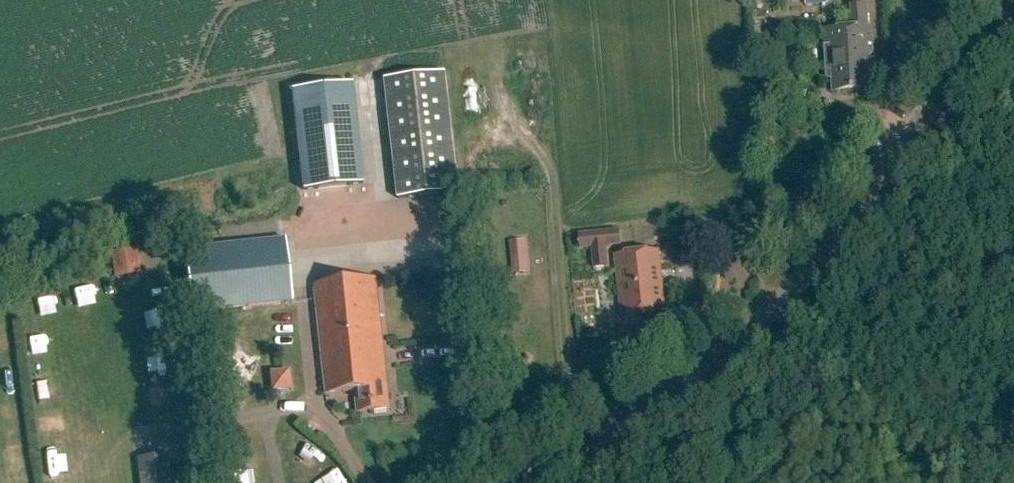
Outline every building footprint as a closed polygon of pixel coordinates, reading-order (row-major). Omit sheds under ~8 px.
[(874,66),(872,26),(869,27),(867,7),(852,8),(854,27),(827,29),(829,67),(831,67),(832,78),(835,78),(836,91),(862,90),(862,83),(870,83),(869,67),(874,66)] [(446,73),(387,79),(399,199),(459,192),(446,73)] [(816,73),(801,74),(802,87),(817,86),(816,73)] [(304,191),(364,185),(355,87),(295,93),(304,191)] [(579,234),(580,249),(591,248),(593,268),(609,267),(606,246),(621,245),(619,229),(579,234)] [(285,239),(184,250),(191,313),(292,301),(285,239)] [(134,249),(109,253),(113,277),(137,274),(134,249)] [(658,251),(615,255),(621,318),(657,314),(656,309),(664,309),(658,251)] [(378,278),(314,285),(325,394),(351,391),(351,397),(356,396),(357,413),(391,409),(378,278)] [(273,371),(275,392),(297,390),(295,369),(273,371)] [(139,459),(141,482),(170,482),(167,456),(139,459)]
